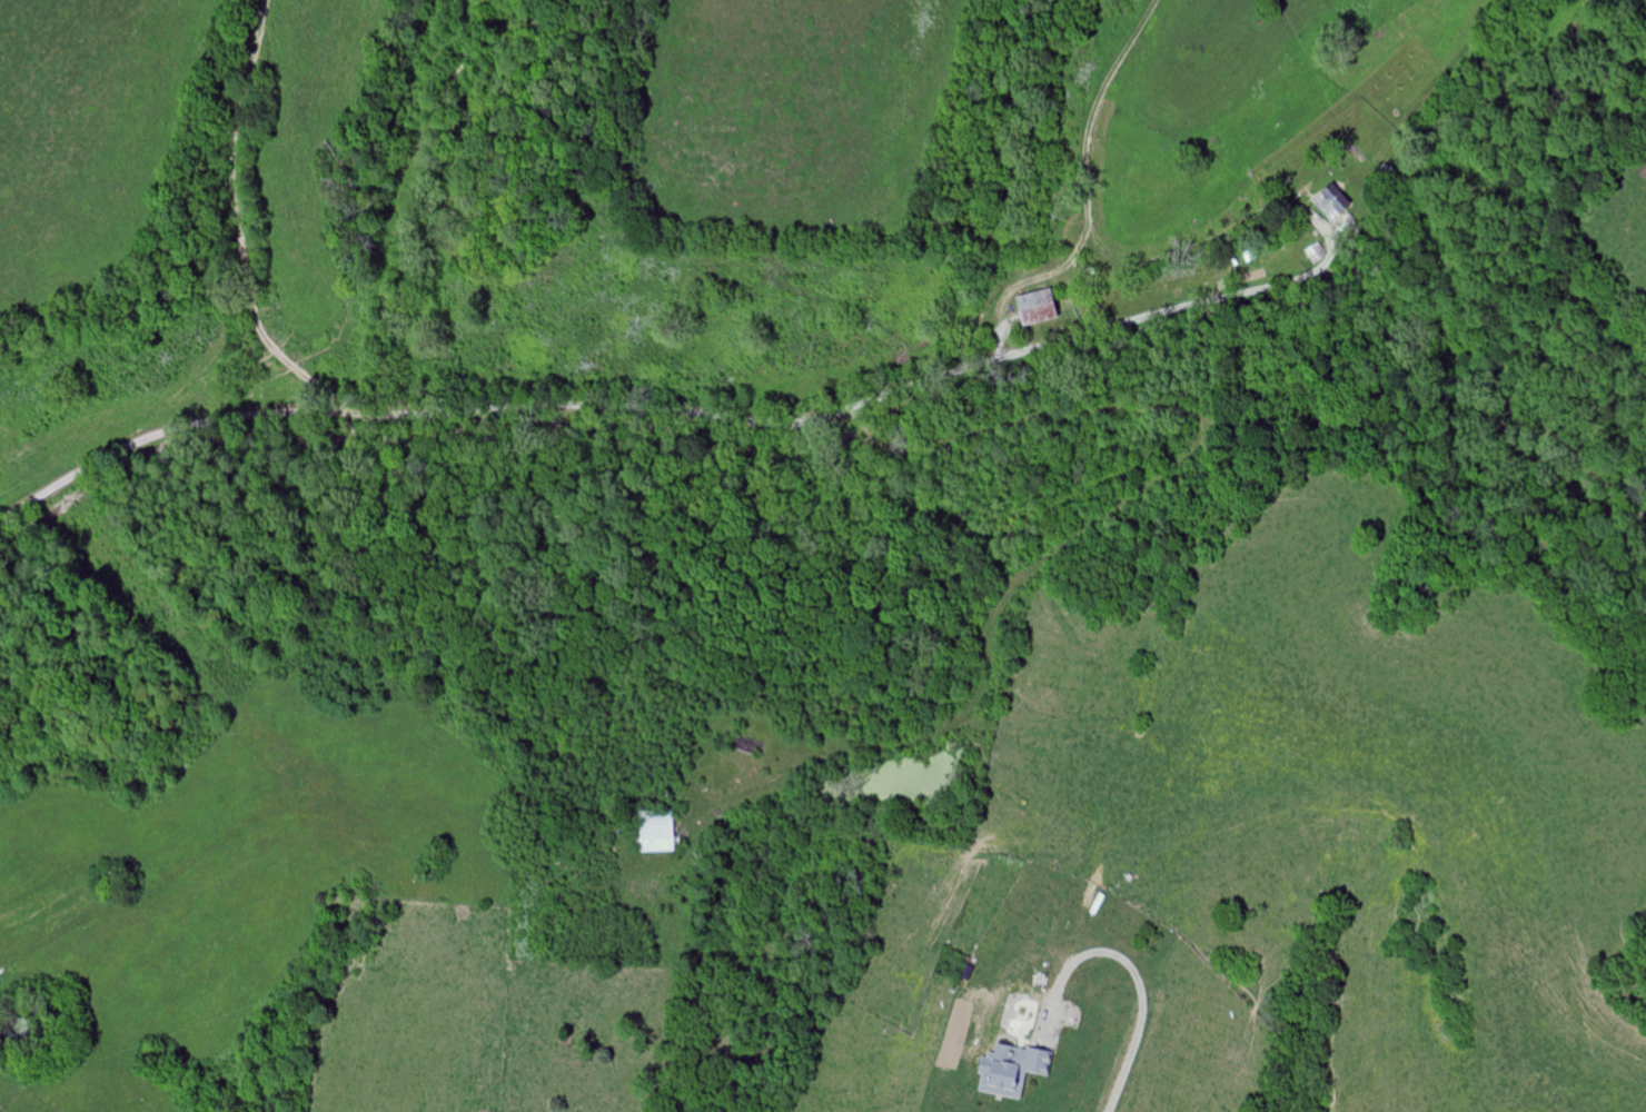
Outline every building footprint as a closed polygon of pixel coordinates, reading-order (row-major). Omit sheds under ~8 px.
[(1355,205),(1335,183),(1315,202),(1335,223),(1355,205)] [(1027,326),(1063,318),(1056,288),(1020,296),(1027,326)] [(1051,1076),(1056,1053),(1000,1043),(998,1053),(989,1052),(981,1092),(1024,1100),(1029,1073),(1051,1076)]
